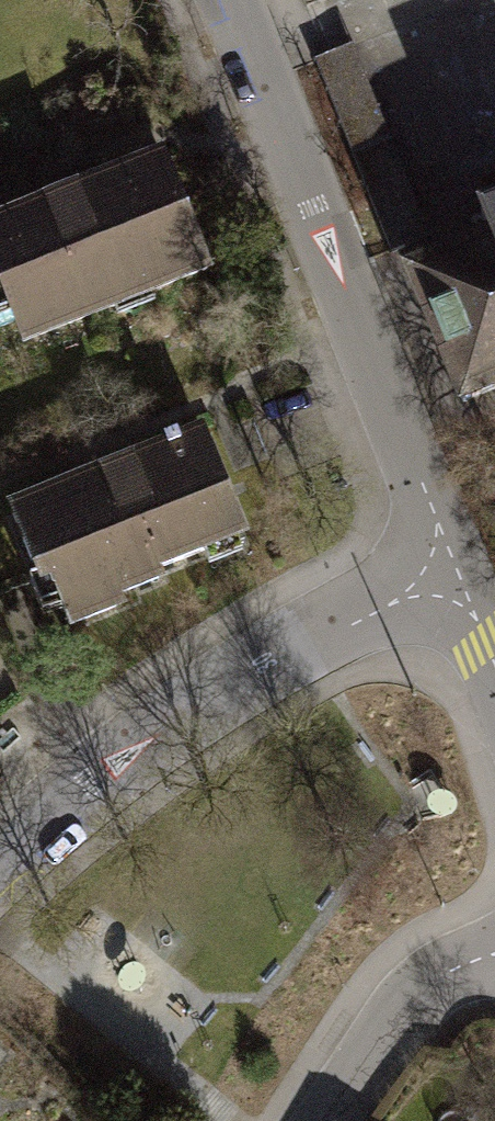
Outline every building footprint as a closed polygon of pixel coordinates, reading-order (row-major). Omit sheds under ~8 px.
[(430,237),(352,43),(324,55),(314,59),(390,252),(430,237)] [(175,150),(0,220),(0,304),(9,301),(28,349),(223,271),(175,150)] [(481,213),(494,245),(413,278),(463,400),(494,387),(494,208),(481,213)] [(259,535),(213,425),(12,508),(41,576),(32,580),(44,609),(65,601),(78,630),(136,606),(133,600),(174,583),(170,572),(259,535)]
